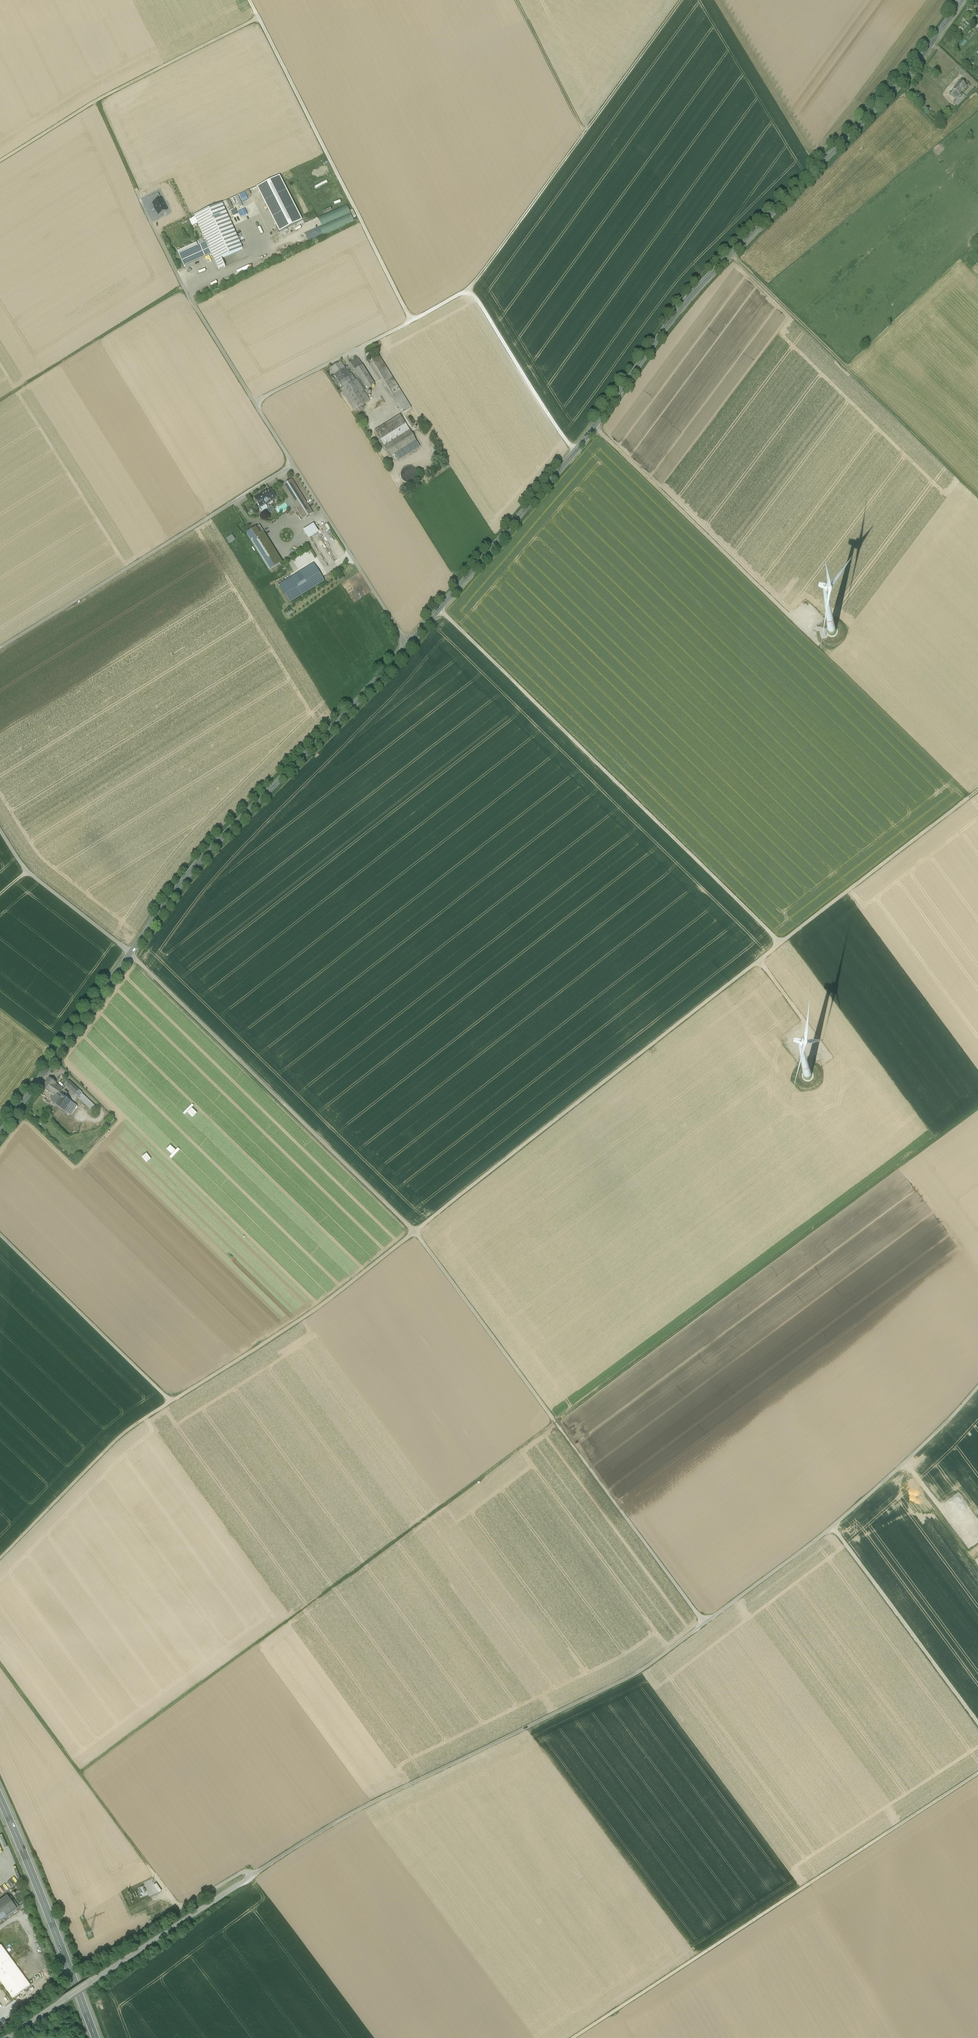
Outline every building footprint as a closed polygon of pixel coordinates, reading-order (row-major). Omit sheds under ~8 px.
[(967,87),(961,81),(954,90),(955,91),(960,95),(960,94),(967,87)] [(962,96),(960,94),(960,95),(955,91),(951,95),(957,101),(960,99),(962,96)] [(960,100),(960,99),(957,101),(955,104),(958,107),(967,98),(965,96),(960,100)] [(279,177),(257,188),(280,233),(302,221),(279,177)] [(152,197),(159,215),(168,212),(161,193),(152,197)] [(221,259),(242,249),(222,204),(194,216),(195,217),(198,224),(207,243),(212,254),(219,270),(225,267),(221,259)] [(321,227),(304,234),(308,243),(354,222),(346,205),(317,218),(321,227)] [(198,224),(195,217),(189,220),(192,226),(198,224)] [(177,252),(184,267),(212,254),(207,243),(198,247),(196,244),(177,252)] [(369,361),(403,414),(411,409),(379,356),(369,361)] [(360,378),(367,390),(374,385),(358,359),(350,363),(360,378)] [(335,375),(344,369),(341,363),(339,365),(338,364),(336,366),(335,366),(331,369),(335,375)] [(344,387),(351,383),(347,378),(349,377),(349,376),(344,369),(335,375),(340,383),(341,382),(344,387)] [(360,378),(357,380),(364,392),(367,390),(360,378)] [(351,383),(344,387),(341,390),(354,411),(360,407),(361,409),(363,408),(362,406),(370,401),(364,392),(357,380),(355,381),(351,383)] [(420,447),(400,416),(374,431),(390,457),(395,455),(399,461),(420,447)] [(410,466),(408,466),(405,467),(404,468),(402,470),(401,472),(401,474),(401,476),(401,478),(403,480),(404,481),(407,482),(409,483),(411,482),(413,481),(415,480),(416,478),(417,476),(417,474),(416,472),(415,470),(414,468),(412,467),(410,466)] [(292,480),(282,486),(303,520),(313,513),(292,480)] [(260,495),(255,499),(257,504),(255,505),(257,508),(262,512),(268,508),(266,505),(272,501),(271,500),(275,497),(270,490),(261,496),(260,495)] [(305,529),(310,539),(321,534),(316,524),(305,529)] [(269,571),(283,562),(260,526),(247,534),(269,571)] [(234,535),(226,538),(229,543),(236,540),(234,535)] [(279,586),(290,603),(324,581),(314,565),(279,586)] [(43,1087),(50,1092),(56,1084),(57,1083),(50,1078),(43,1087)] [(79,1090),(69,1080),(66,1085),(76,1095),(79,1091),(79,1090)] [(56,1084),(50,1092),(55,1095),(51,1101),(54,1103),(61,1093),(63,1089),(56,1084)] [(79,1091),(76,1095),(79,1097),(78,1098),(93,1112),(96,1108),(82,1095),(83,1095),(79,1091)] [(71,1101),(61,1093),(54,1103),(65,1110),(71,1115),(78,1105),(71,1101)] [(818,1218),(827,1212),(817,1199),(815,1201),(814,1200),(811,1202),(812,1203),(809,1205),(810,1207),(812,1210),(818,1218)] [(801,1215),(809,1226),(815,1223),(814,1222),(816,1221),(814,1217),(809,1220),(806,1215),(808,1214),(806,1212),(801,1215)] [(417,1253),(413,1250),(418,1244),(412,1241),(408,1247),(405,1245),(403,1248),(415,1255),(417,1253)] [(324,1269),(323,1268),(321,1270),(316,1265),(311,1270),(318,1276),(324,1269)] [(13,1884),(21,1880),(18,1874),(10,1879),(13,1884)] [(0,1887),(0,1894),(12,1887),(9,1882),(0,1887)] [(0,1900),(0,1922),(17,1909),(7,1895),(0,1900)] [(1,1945),(0,1945),(0,1981),(13,1998),(31,1985),(1,1945)]
